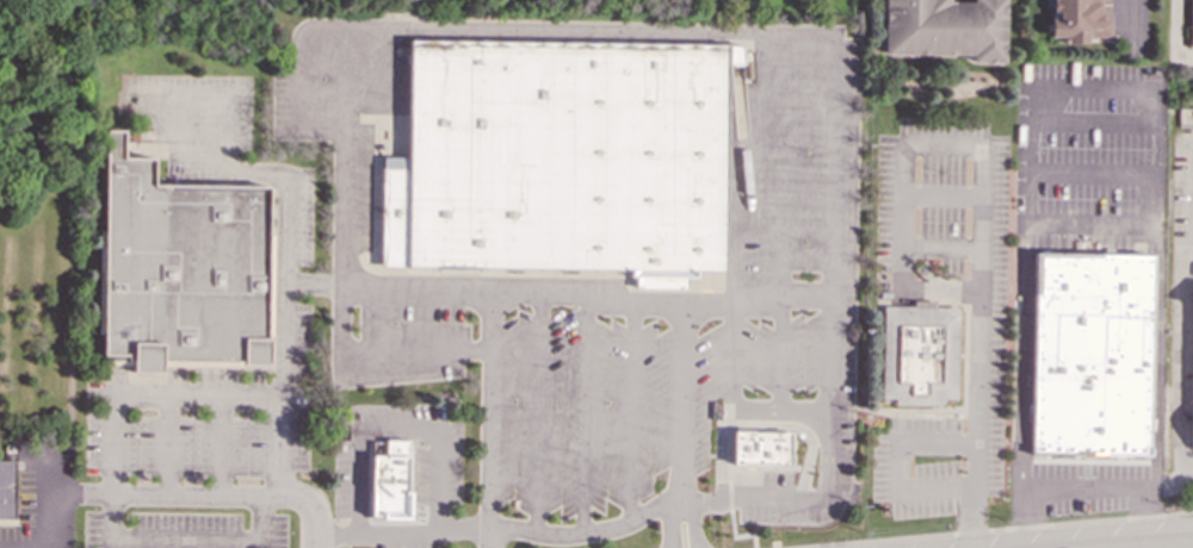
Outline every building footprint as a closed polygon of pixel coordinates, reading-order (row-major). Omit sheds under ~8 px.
[(969,56),(969,63),(1002,63),(1003,0),(970,0),(970,1),(956,1),(956,0),(882,0),(882,55),(969,56)] [(1108,0),(1049,0),(1049,38),(1064,38),(1064,44),(1084,44),(1084,38),(1108,37),(1108,0)] [(379,268),(628,270),(628,278),(633,278),(633,288),(686,288),(686,278),(693,278),(693,272),(723,272),(725,66),(742,64),(740,43),(408,39),(406,157),(381,157),(379,268)] [(268,366),(241,366),(241,363),(240,363),(240,367),(160,366),(160,373),(131,373),(131,366),(101,366),(101,335),(98,335),(99,231),(104,231),(104,130),(124,130),(124,150),(124,158),(154,158),(153,186),(268,187),(267,233),(272,233),(271,337),(268,337),(268,366)] [(1034,254),(1151,255),(1148,456),(1031,455),(1034,254)] [(883,307),(913,307),(913,301),(934,301),(934,307),(958,307),(957,399),(944,399),(941,406),(895,405),(894,399),(882,398),(883,307)] [(733,431),(731,465),(778,466),(778,465),(790,465),(791,456),(789,456),(790,436),(791,436),(791,431),(780,431),(780,432),(753,432),(753,431),(733,431)] [(367,455),(404,455),(403,496),(407,496),(409,496),(409,504),(407,504),(403,504),(403,513),(403,516),(376,516),(376,519),(370,518),(366,518),(367,455)] [(14,521),(0,520),(0,462),(16,462),(14,521)]
